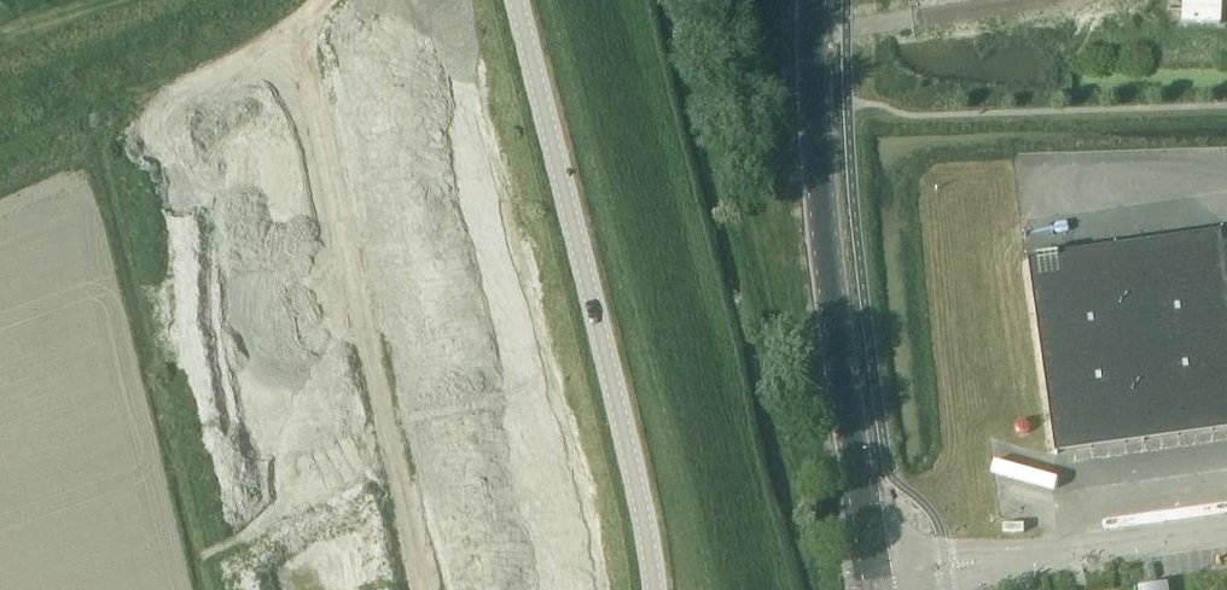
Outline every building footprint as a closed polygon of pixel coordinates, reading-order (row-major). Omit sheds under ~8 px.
[(1180,22),(1220,24),(1221,0),(1181,0),(1180,22)] [(1222,231),(1029,258),(1056,454),(1226,430),(1226,266),(1222,231)]
